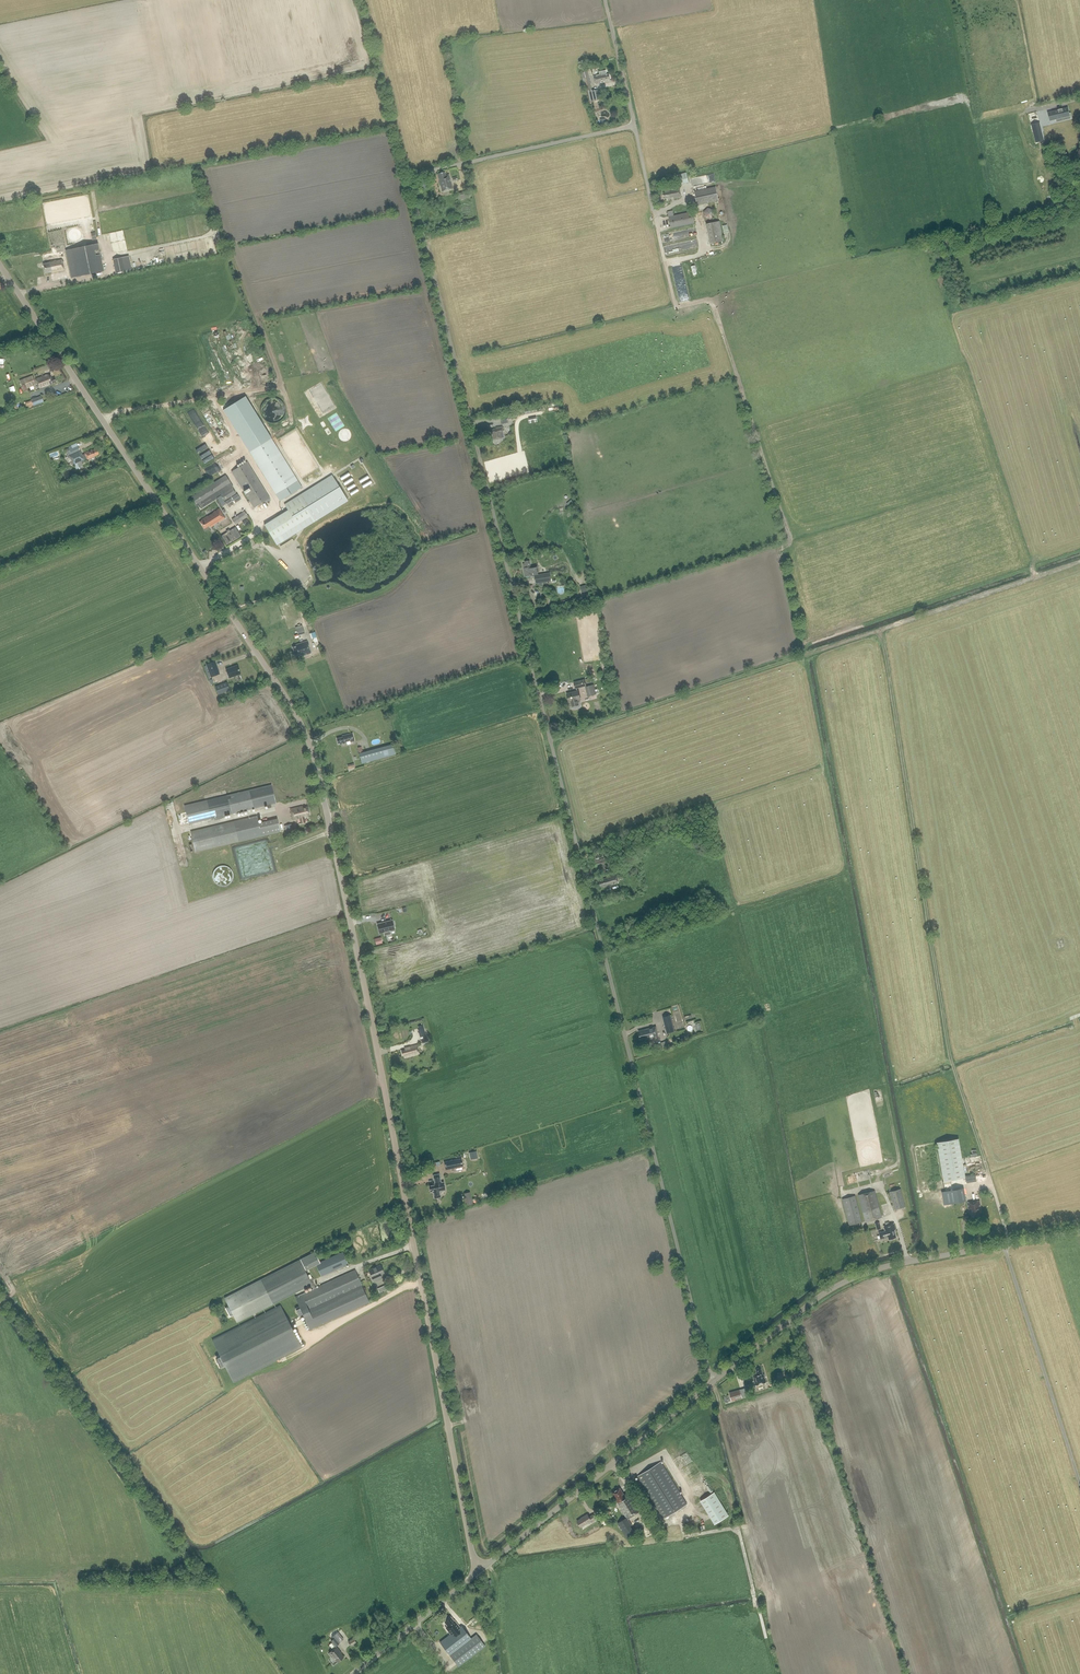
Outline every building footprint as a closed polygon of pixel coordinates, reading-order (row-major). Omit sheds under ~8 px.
[(593,68),(593,69),(599,68),(599,64),(586,67),(586,68),(583,69),(583,72),(588,71),(587,70),(593,68)] [(600,100),(598,90),(592,91),(588,71),(581,73),(588,102),(600,100)] [(600,75),(593,76),(595,84),(602,83),(601,82),(604,81),(604,82),(604,81),(610,79),(609,74),(607,75),(606,71),(599,72),(600,75)] [(1068,107),(1047,112),(1049,121),(1070,116),(1068,107)] [(1058,119),(1058,127),(1074,127),(1073,119),(1058,119)] [(1044,141),(1040,123),(1031,125),(1035,143),(1044,141)] [(1061,139),(1060,131),(1055,132),(1054,126),(1046,127),(1047,134),(1051,134),(1051,140),(1061,139)] [(437,174),(439,179),(440,181),(439,181),(442,192),(453,189),(449,174),(446,175),(445,172),(437,174)] [(686,173),(679,175),(682,184),(689,183),(686,173)] [(678,174),(672,176),(675,186),(681,184),(678,174)] [(719,201),(716,187),(694,191),(697,206),(719,201)] [(668,199),(681,197),(679,188),(670,191),(669,189),(665,190),(665,193),(664,193),(665,198),(668,197),(668,199)] [(714,208),(704,209),(705,219),(715,218),(714,208)] [(667,212),(671,228),(695,223),(692,212),(674,216),(673,211),(667,212)] [(724,241),(720,221),(706,224),(710,244),(724,241)] [(50,231),(52,245),(64,244),(63,229),(50,231)] [(99,250),(98,244),(66,251),(71,278),(104,271),(100,255),(99,250)] [(64,270),(64,266),(62,260),(51,262),(51,259),(57,258),(56,255),(48,257),(49,259),(47,260),(48,263),(43,264),(45,273),(51,272),(52,273),(64,270)] [(129,256),(115,259),(117,272),(132,270),(129,256)] [(50,374),(36,379),(35,379),(39,390),(51,386),(50,384),(56,382),(54,378),(52,379),(50,374)] [(33,376),(23,379),(20,380),(24,392),(28,390),(27,388),(36,385),(33,376)] [(41,396),(31,400),(32,402),(27,403),(28,407),(33,405),(33,406),(43,402),(41,396)] [(245,396),(223,410),(276,495),(298,481),(245,396)] [(542,406),(537,407),(524,409),(525,414),(543,411),(542,406)] [(189,414),(201,432),(207,428),(195,410),(189,414)] [(182,413),(176,417),(198,453),(204,450),(182,413)] [(497,429),(491,430),(492,434),(493,434),(494,440),(504,438),(503,431),(502,427),(496,428),(497,429)] [(69,448),(66,450),(69,455),(80,450),(77,443),(71,446),(68,447),(69,448)] [(96,459),(94,456),(99,454),(97,448),(92,450),(84,453),(85,455),(83,456),(80,450),(69,455),(74,465),(81,462),(85,460),(84,459),(86,458),(87,460),(90,458),(91,461),(96,459)] [(247,462),(231,472),(254,508),(270,498),(247,462)] [(226,475),(192,497),(197,505),(201,508),(217,498),(222,506),(226,504),(224,501),(237,493),(226,475)] [(348,501),(332,475),(284,504),(288,510),(264,525),(277,545),(348,501)] [(202,520),(199,522),(204,529),(210,525),(211,527),(226,518),(219,508),(201,520),(202,520)] [(232,519),(235,524),(248,516),(245,511),(232,519)] [(227,532),(221,536),(227,545),(241,536),(235,527),(230,530),(229,529),(226,531),(227,532)] [(524,568),(525,577),(533,575),(533,573),(539,572),(538,566),(530,567),(529,561),(525,562),(525,563),(523,564),(524,568)] [(550,573),(535,575),(536,583),(551,581),(550,573)] [(583,592),(590,590),(588,584),(581,586),(583,592)] [(295,627),(298,635),(305,633),(302,625),(295,627)] [(294,652),(292,653),(293,657),(300,655),(300,657),(310,653),(306,641),(296,644),(296,646),(293,647),(294,652)] [(211,677),(219,674),(215,661),(206,664),(211,677)] [(240,674),(237,665),(226,670),(229,678),(240,674)] [(573,682),(575,689),(586,686),(584,679),(573,682)] [(227,682),(215,686),(218,694),(230,690),(227,682)] [(588,696),(596,694),(594,685),(585,687),(588,696)] [(569,702),(570,702),(571,707),(580,705),(579,700),(580,699),(578,691),(567,694),(569,702)] [(350,742),(354,741),(352,733),(343,735),(343,737),(337,739),(339,744),(340,743),(340,744),(347,743),(347,744),(350,744),(350,742)] [(395,754),(393,745),(359,754),(362,763),(395,754)] [(224,816),(267,806),(268,808),(271,807),(271,805),(276,803),(271,784),(184,805),(189,824),(216,818),(216,820),(224,818),(224,816)] [(304,816),(309,815),(308,807),(301,808),(301,807),(290,809),(293,821),(300,819),(301,823),(305,822),(304,816)] [(195,852),(280,832),(277,818),(258,822),(257,816),(191,831),(195,852)] [(284,832),(285,837),(294,835),(292,824),(284,826),(286,832),(284,832)] [(611,847),(609,840),(603,841),(605,849),(611,847)] [(595,866),(603,864),(608,862),(607,858),(594,862),(595,866)] [(212,873),(221,886),(235,876),(226,863),(212,873)] [(618,883),(616,875),(603,879),(604,880),(599,881),(601,886),(603,886),(604,887),(618,883)] [(392,920),(377,924),(380,933),(384,932),(384,935),(390,934),(390,931),(395,929),(392,920)] [(667,1033),(675,1031),(670,1015),(663,1017),(667,1033)] [(656,1027),(638,1031),(640,1039),(646,1037),(646,1039),(658,1036),(656,1027)] [(665,1048),(669,1047),(667,1041),(654,1045),(656,1049),(664,1047),(665,1048)] [(405,1057),(420,1054),(417,1045),(405,1048),(405,1050),(402,1051),(403,1055),(405,1055),(405,1057)] [(943,1181),(965,1178),(958,1139),(937,1143),(943,1181)] [(460,1159),(444,1162),(446,1170),(455,1168),(455,1172),(463,1170),(460,1159)] [(435,1185),(429,1186),(430,1191),(432,1191),(432,1192),(433,1192),(434,1199),(441,1197),(439,1191),(445,1190),(444,1182),(441,1182),(439,1174),(433,1175),(435,1185)] [(967,1183),(976,1181),(975,1174),(965,1176),(967,1183)] [(895,1210),(905,1207),(901,1189),(901,1187),(897,1188),(897,1190),(890,1192),(895,1210)] [(964,1188),(944,1191),(946,1204),(966,1201),(964,1188)] [(865,1222),(882,1217),(875,1191),(858,1195),(865,1222)] [(862,1222),(855,1196),(842,1199),(849,1226),(862,1222)] [(972,1221),(981,1219),(979,1213),(981,1212),(979,1201),(967,1203),(969,1215),(971,1214),(972,1221)] [(893,1223),(883,1226),(884,1231),(878,1233),(880,1239),(888,1237),(888,1240),(896,1238),(894,1230),(895,1230),(893,1223)] [(316,1264),(321,1276),(348,1264),(343,1251),(316,1264)] [(374,1282),(377,1281),(382,1278),(380,1274),(384,1273),(380,1265),(369,1270),(372,1278),(374,1282)] [(232,1379),(302,1349),(283,1306),(212,1337),(219,1355),(216,1356),(220,1366),(226,1364),(232,1379)] [(756,1385),(766,1382),(764,1375),(763,1375),(761,1369),(756,1371),(757,1373),(753,1374),(754,1379),(756,1385)] [(742,1398),(740,1391),(730,1394),(732,1401),(742,1398)] [(664,1518),(687,1504),(661,1462),(638,1476),(664,1518)] [(627,1539),(635,1534),(630,1526),(632,1525),(628,1519),(640,1511),(628,1492),(624,1495),(620,1488),(612,1492),(617,1501),(616,1501),(627,1518),(617,1523),(627,1539)] [(714,1492),(700,1501),(715,1524),(729,1515),(714,1492)] [(589,1524),(596,1520),(593,1514),(589,1517),(587,1514),(582,1517),(583,1518),(577,1521),(581,1527),(588,1523),(589,1524)] [(450,1634),(440,1642),(459,1666),(485,1646),(476,1634),(471,1638),(461,1626),(460,1627),(457,1623),(456,1624),(451,1617),(445,1622),(450,1628),(447,1630),(450,1634)] [(335,1638),(331,1641),(332,1642),(333,1642),(336,1646),(339,1643),(335,1638)] [(357,1642),(354,1638),(348,1641),(351,1646),(357,1642)] [(337,1662),(344,1657),(341,1653),(336,1647),(329,1653),(334,1659),(335,1658),(337,1662)]
